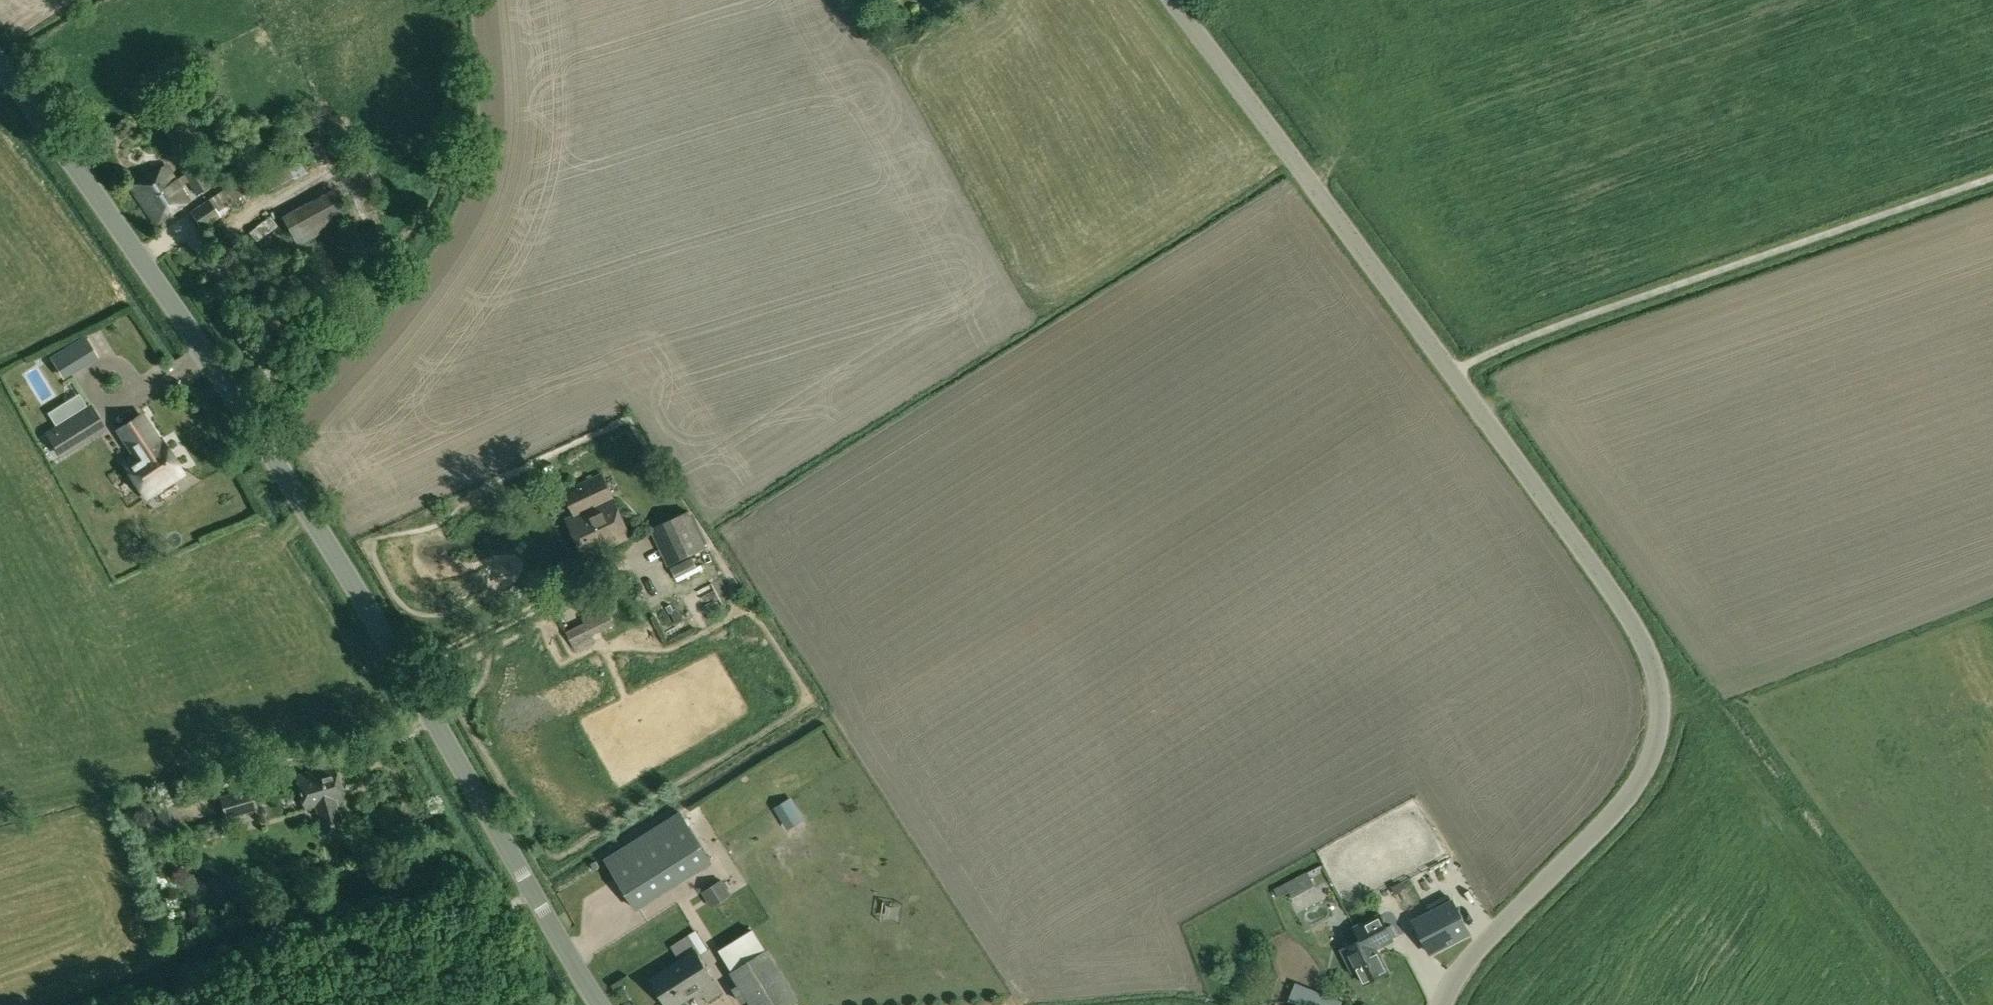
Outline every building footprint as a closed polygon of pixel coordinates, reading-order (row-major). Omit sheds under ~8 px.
[(311,153),(301,157),(308,171),(318,166),(311,153)] [(295,179),(288,166),(285,160),(260,174),(263,180),(271,192),(295,179)] [(155,223),(190,202),(166,165),(132,186),(155,223)] [(184,174),(198,195),(211,187),(210,184),(198,165),(184,174)] [(190,212),(202,230),(221,216),(258,192),(246,173),(210,197),(190,212)] [(62,375),(76,366),(66,349),(52,357),(62,375)] [(92,403),(45,432),(61,457),(108,428),(92,403)] [(159,442),(142,416),(120,431),(137,457),(159,442)] [(161,441),(159,442),(137,457),(126,464),(147,496),(182,472),(161,441)] [(565,491),(576,516),(568,520),(585,558),(631,537),(603,474),(565,491)] [(663,523),(681,559),(683,558),(707,547),(689,510),(666,521),(663,523)] [(693,558),(671,568),(676,578),(697,568),(693,558)] [(605,606),(582,617),(585,623),(566,632),(575,650),(594,641),(591,636),(614,625),(605,606)] [(334,764),(295,775),(304,808),(316,805),(324,833),(343,828),(335,799),(343,797),(334,764)] [(252,787),(219,796),(226,817),(258,808),(252,787)] [(793,821),(809,811),(798,792),(781,802),(793,821)] [(183,825),(176,801),(156,807),(163,831),(183,825)] [(635,907),(712,859),(682,811),(605,858),(635,907)] [(1307,873),(1275,889),(1279,897),(1289,891),(1294,900),(1315,889),(1307,873)] [(711,888),(720,902),(731,895),(722,881),(711,888)] [(901,911),(902,897),(889,897),(888,911),(901,911)] [(1453,901),(1414,921),(1430,953),(1469,933),(1453,901)] [(1361,939),(1341,949),(1352,971),(1357,968),(1365,983),(1388,971),(1375,947),(1392,939),(1379,914),(1354,927),(1361,939)] [(732,971),(766,950),(753,930),(719,951),(732,971)] [(709,1001),(723,991),(699,952),(689,935),(673,944),(681,957),(649,977),(667,1004),(680,1004),(702,991),(705,996),(708,1002),(709,1001)] [(766,950),(732,971),(731,971),(738,984),(732,988),(742,1003),(748,1000),(751,1004),(794,1004),(800,1001),(767,949),(766,950)]
